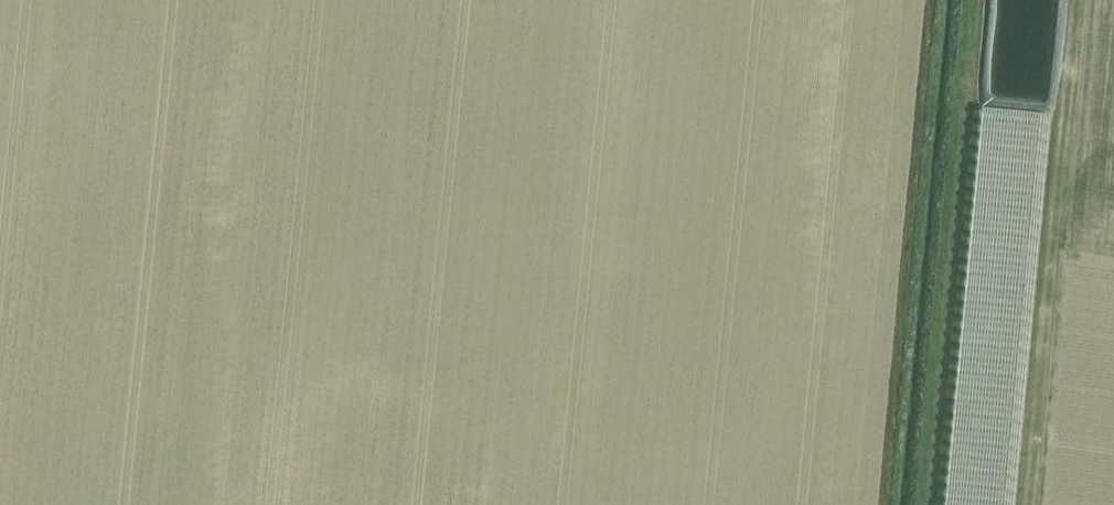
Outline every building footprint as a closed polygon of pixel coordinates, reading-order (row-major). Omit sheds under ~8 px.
[(946,504),(1015,504),(1051,115),(983,109),(946,504)]
